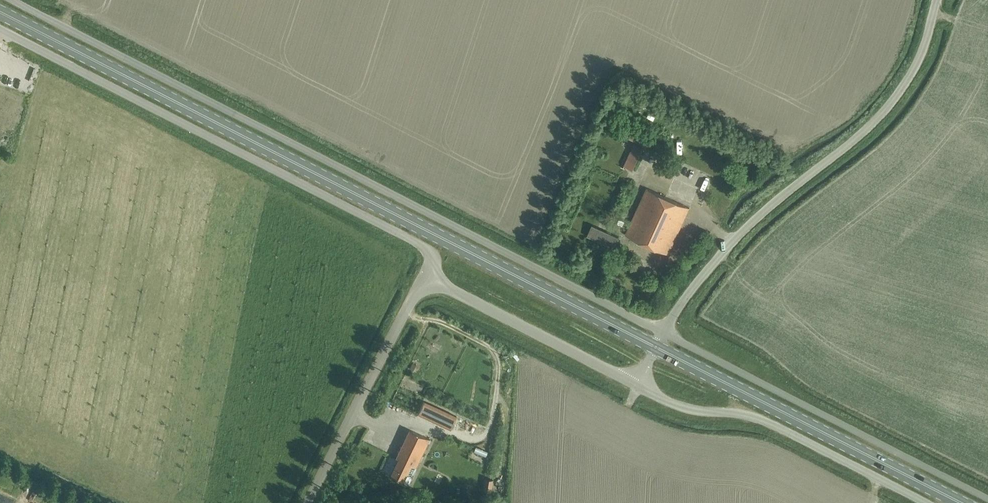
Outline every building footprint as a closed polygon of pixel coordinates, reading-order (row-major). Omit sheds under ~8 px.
[(649,145),(652,137),(630,126),(626,135),(622,133),(621,137),(635,143),(628,158),(636,162),(643,147),(647,149),(649,145)] [(626,234),(669,253),(690,207),(647,187),(626,234)] [(586,235),(613,247),(618,236),(591,224),(586,235)] [(630,254),(641,258),(643,254),(632,249),(630,254)] [(416,412),(438,423),(444,412),(421,401),(416,412)] [(422,452),(427,455),(434,441),(409,429),(396,457),(399,458),(391,474),(407,482),(422,452)]
